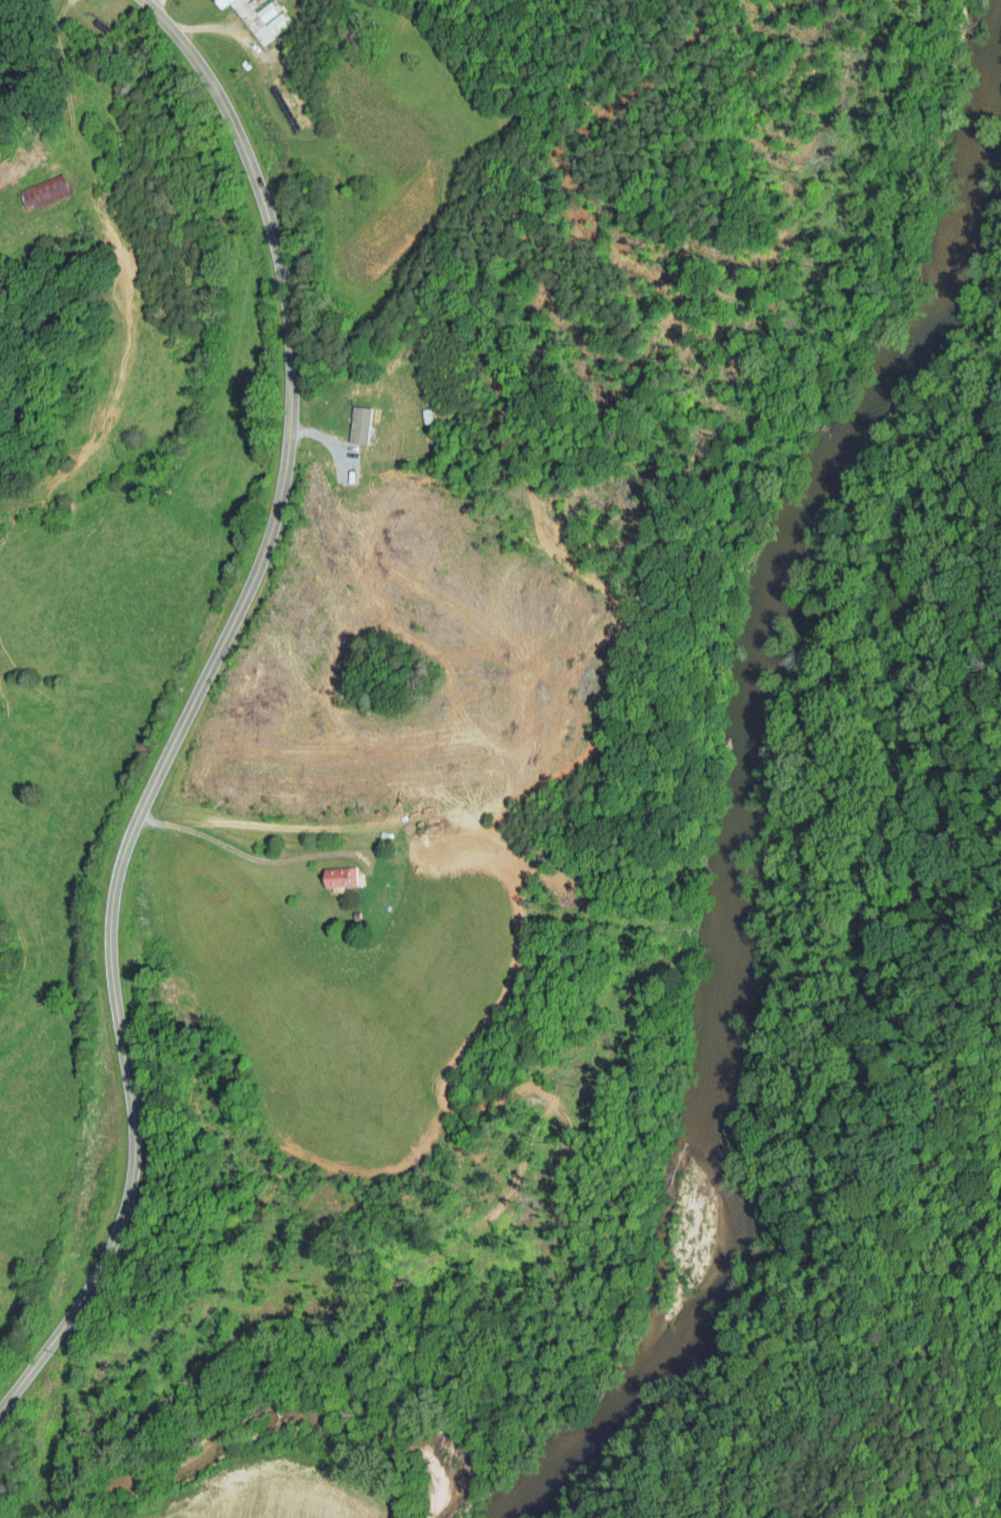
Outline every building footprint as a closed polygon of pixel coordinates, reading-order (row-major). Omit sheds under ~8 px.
[(251,39),(281,18),(268,0),(254,0),(248,4),(245,0),(223,0),(251,39)] [(11,182),(18,202),(62,186),(55,166),(11,182)] [(340,438),(358,439),(360,402),(341,401),(340,438)] [(316,882),(347,881),(347,862),(315,863),(316,882)]
